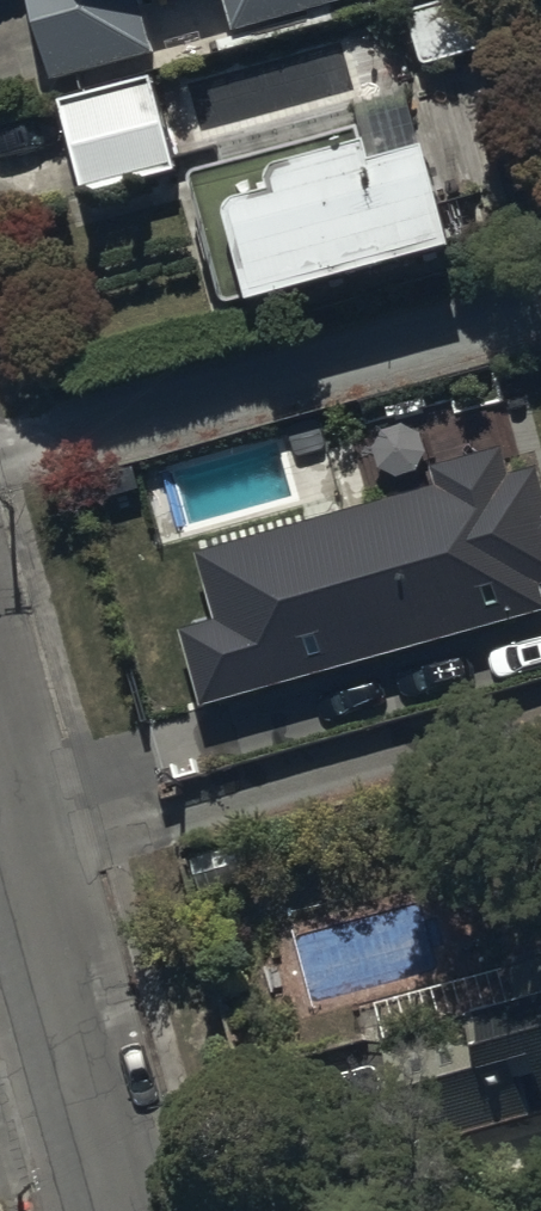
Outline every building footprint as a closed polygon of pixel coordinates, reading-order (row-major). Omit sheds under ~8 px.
[(54,67),(151,42),(139,0),(36,0),(54,67)] [(236,15),(292,0),(232,0),(236,15)] [(539,0),(423,0),(411,3),(427,58),(540,26),(540,9),(539,0)] [(154,66),(61,91),(85,184),(179,159),(154,66)] [(449,244),(422,144),(364,160),(355,126),(183,172),(220,306),(449,244)] [(540,620),(540,496),(537,481),(515,487),(505,452),(434,472),(439,493),(199,560),(218,628),(183,638),(205,714),(540,620)] [(474,1027),(478,1039),(447,1049),(487,1179),(540,1163),(540,1006),(474,1027)]
